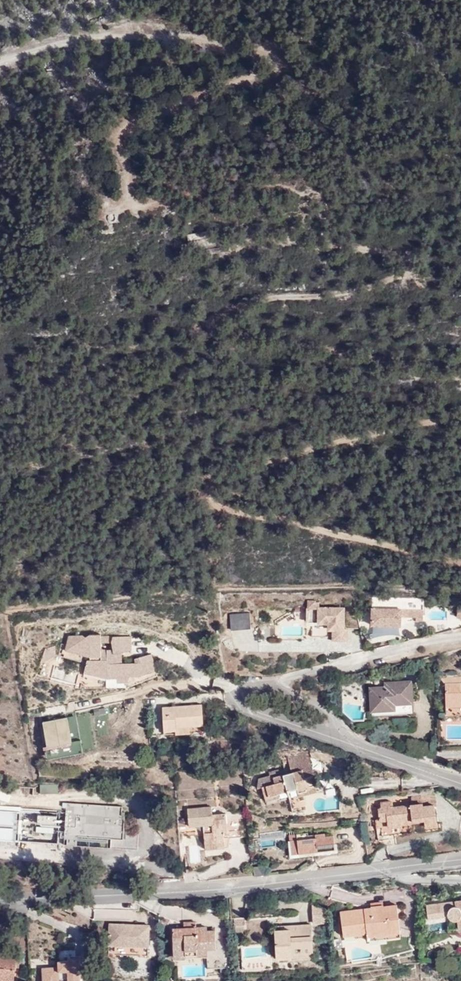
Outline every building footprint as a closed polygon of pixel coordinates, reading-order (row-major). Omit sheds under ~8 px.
[(373,610),(378,610),(424,611),(424,604),(373,603),(373,610)] [(334,626),(334,637),(334,640),(347,640),(347,630),(344,629),(344,611),(330,611),(330,609),(307,609),(307,623),(312,623),(312,637),(329,637),(329,627),(334,626)] [(424,611),(378,610),(378,617),(373,617),(372,626),(401,628),(401,618),(402,615),(407,615),(406,618),(424,619),(424,611)] [(70,636),(66,651),(83,655),(91,656),(90,660),(87,659),(83,673),(105,678),(117,678),(117,682),(129,681),(129,676),(141,676),(157,671),(152,656),(146,658),(145,655),(135,658),(136,662),(122,662),(109,662),(108,650),(102,650),(102,637),(101,634),(70,636)] [(132,636),(114,637),(112,643),(115,654),(122,652),(133,650),(132,636)] [(114,637),(102,637),(102,650),(108,650),(109,662),(122,662),(122,652),(115,654),(112,643),(114,637)] [(83,655),(66,651),(63,651),(62,654),(65,655),(64,657),(81,661),(83,655)] [(446,701),(460,701),(460,677),(442,678),(445,684),(446,701)] [(394,703),(413,702),(412,681),(387,683),(387,686),(371,687),(372,710),(395,708),(394,703)] [(413,712),(413,702),(394,703),(395,708),(372,710),(373,715),(413,712)] [(204,724),(202,704),(162,707),(164,730),(177,729),(176,727),(204,724)] [(305,777),(313,776),(315,775),(309,751),(288,756),(292,772),(303,769),(305,777)] [(317,788),(313,776),(305,777),(303,769),(292,772),(280,775),(270,778),(270,776),(259,779),(258,789),(262,788),(265,797),(280,793),(297,789),(299,793),(317,788)] [(270,778),(280,775),(279,769),(269,772),(270,776),(270,778)] [(318,792),(317,788),(299,793),(300,797),(318,792)] [(424,806),(435,805),(436,805),(435,792),(412,796),(414,805),(423,803),(424,806)] [(281,798),(280,793),(265,797),(266,801),(281,798)] [(437,824),(435,805),(424,806),(423,803),(414,805),(393,807),(392,802),(381,803),(382,809),(378,809),(380,820),(388,820),(388,827),(403,825),(402,823),(425,820),(425,825),(437,824)] [(125,831),(125,826),(83,830),(80,810),(79,803),(67,803),(65,844),(139,849),(140,833),(125,831)] [(0,806),(0,840),(58,843),(60,810),(0,806)] [(224,841),(230,840),(242,839),(241,819),(227,821),(226,813),(213,815),(212,806),(187,809),(189,825),(203,824),(206,824),(206,829),(204,829),(205,844),(224,843),(224,841)] [(83,830),(125,826),(126,812),(123,812),(123,808),(80,810),(83,830)] [(297,834),(298,840),(299,854),(336,850),(334,836),(326,837),(325,834),(316,835),(316,838),(309,839),(309,836),(308,833),(297,834)] [(228,847),(230,840),(224,841),(224,843),(205,844),(205,850),(228,847)] [(299,854),(298,840),(291,841),(293,855),(299,854)] [(263,866),(254,867),(255,875),(264,874),(263,866)] [(402,898),(415,896),(413,887),(400,888),(402,898)] [(455,901),(454,902),(427,905),(428,918),(448,915),(449,918),(452,920),(457,920),(458,926),(460,926),(460,900),(455,901)] [(368,935),(400,931),(398,905),(384,906),(384,905),(371,907),(371,908),(340,911),(343,935),(367,932),(368,935)] [(235,926),(245,925),(245,917),(234,917),(235,926)] [(138,931),(139,925),(110,924),(109,945),(149,946),(149,931),(138,931)] [(291,953),(313,952),(311,924),(300,925),(301,936),(290,937),(290,929),(276,929),(277,958),(291,957),(291,953)] [(301,936),(300,925),(275,926),(276,929),(290,929),(290,937),(301,936)] [(186,950),(208,948),(217,948),(216,930),(208,930),(207,926),(197,927),(184,928),(173,928),(174,957),(186,956),(187,955),(186,950)] [(401,936),(400,931),(368,935),(368,940),(401,936)] [(14,980),(15,967),(16,957),(17,951),(6,951),(5,955),(0,955),(0,980),(14,980)] [(68,960),(69,970),(59,971),(58,966),(46,967),(46,973),(43,973),(43,980),(80,980),(79,960),(68,960)] [(69,970),(68,960),(58,961),(58,966),(59,971),(69,970)]
